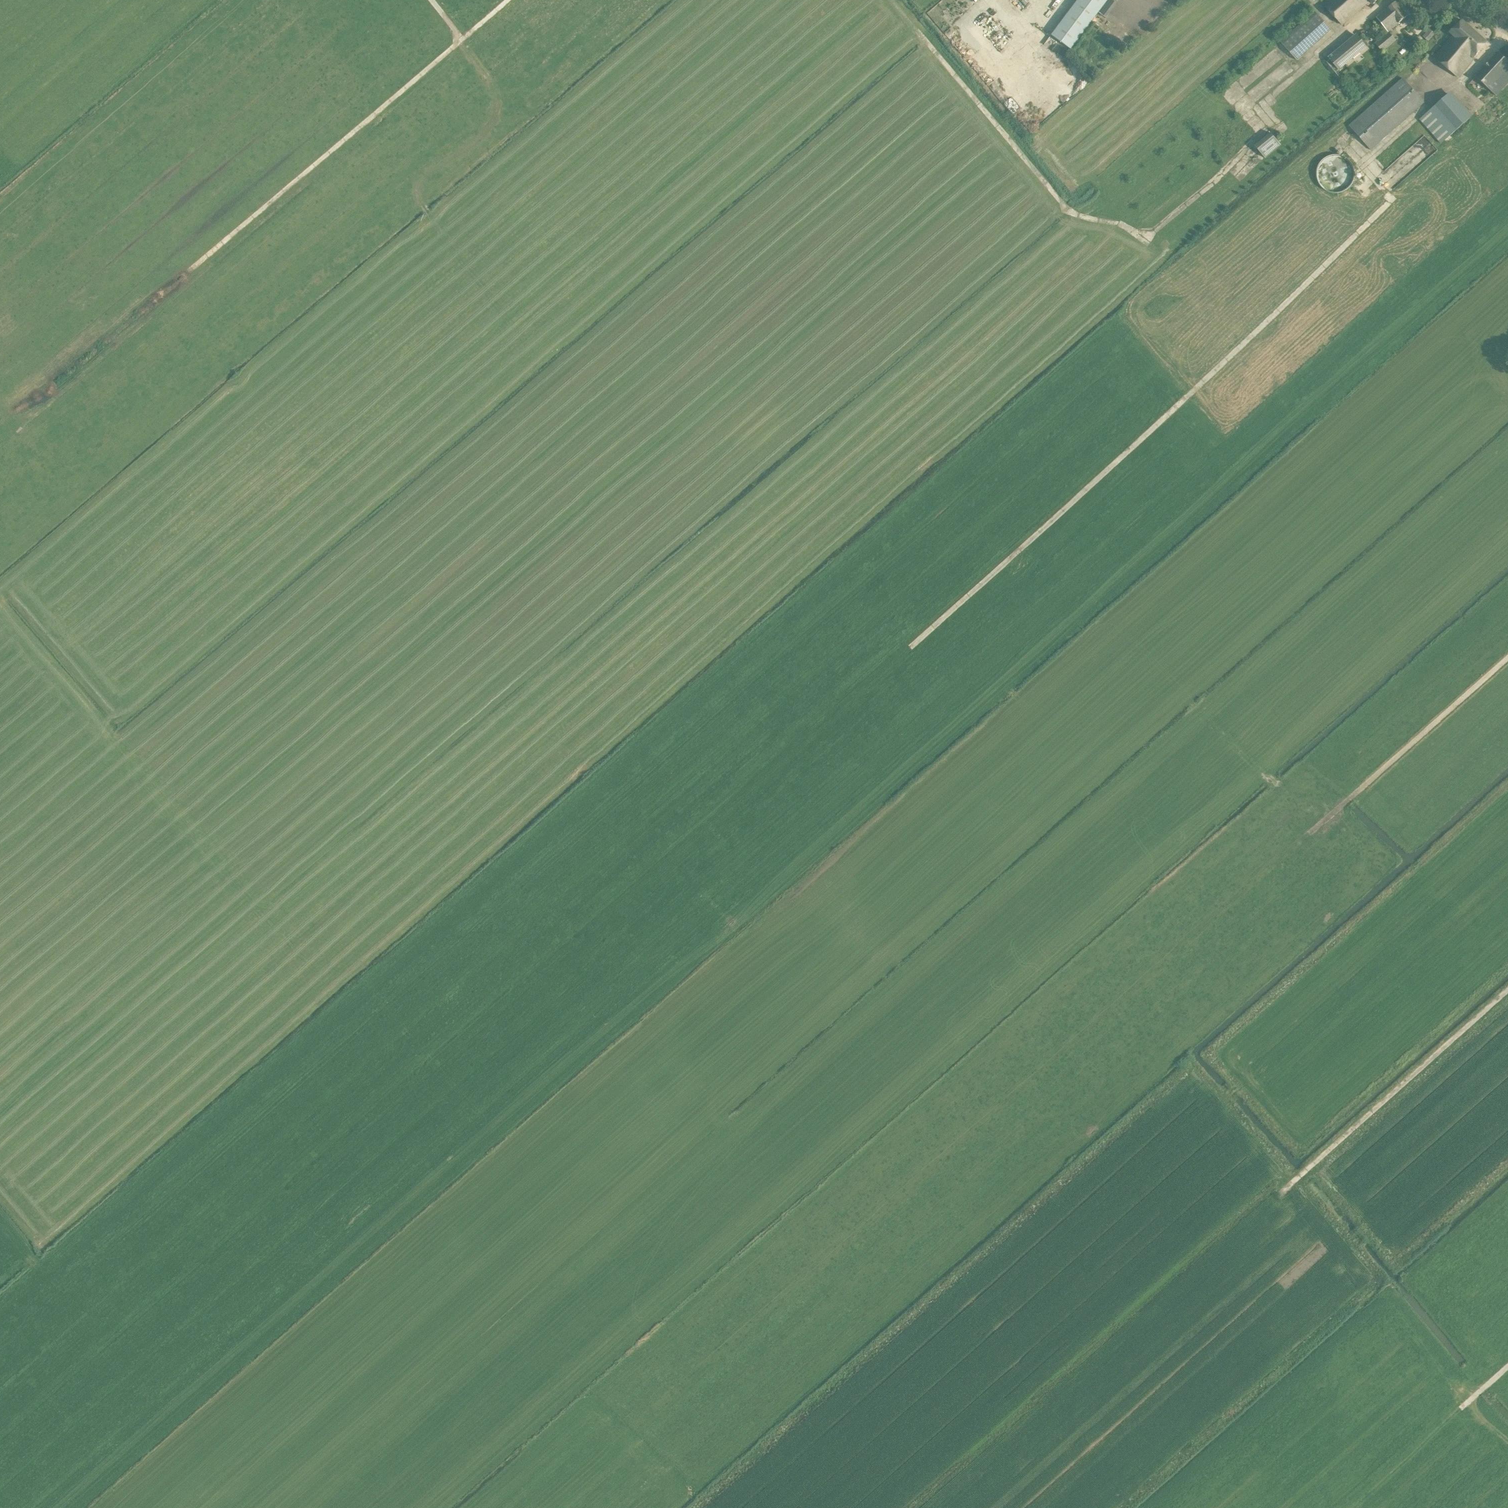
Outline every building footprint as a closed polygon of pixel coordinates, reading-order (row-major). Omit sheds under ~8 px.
[(1051,35),(1070,49),(1107,0),(1077,0),(1051,35)] [(1323,4),(1342,24),(1369,0),(1327,0),(1323,4)] [(1396,1),(1377,17),(1389,32),(1408,16),(1396,1)] [(1281,42),(1297,60),(1332,29),(1316,11),(1281,42)] [(1473,58),(1488,42),(1463,20),(1450,32),(1453,36),(1436,57),(1458,77),(1473,58)] [(1430,28),(1423,36),(1428,40),(1435,33),(1430,28)] [(1389,32),(1382,38),(1375,44),(1382,52),(1397,40),(1389,32)] [(1357,33),(1328,57),(1330,59),(1327,62),(1336,72),(1367,46),(1357,33)] [(1507,83),(1507,61),(1499,52),(1476,76),(1497,95),(1507,83)] [(1371,149),(1424,103),(1403,78),(1349,125),(1371,149)] [(1472,117),(1450,92),(1419,119),(1441,144),(1472,117)] [(1255,145),(1266,157),(1282,143),(1270,131),(1255,145)] [(1319,157),(1322,187),(1348,184),(1345,154),(1319,157)]
